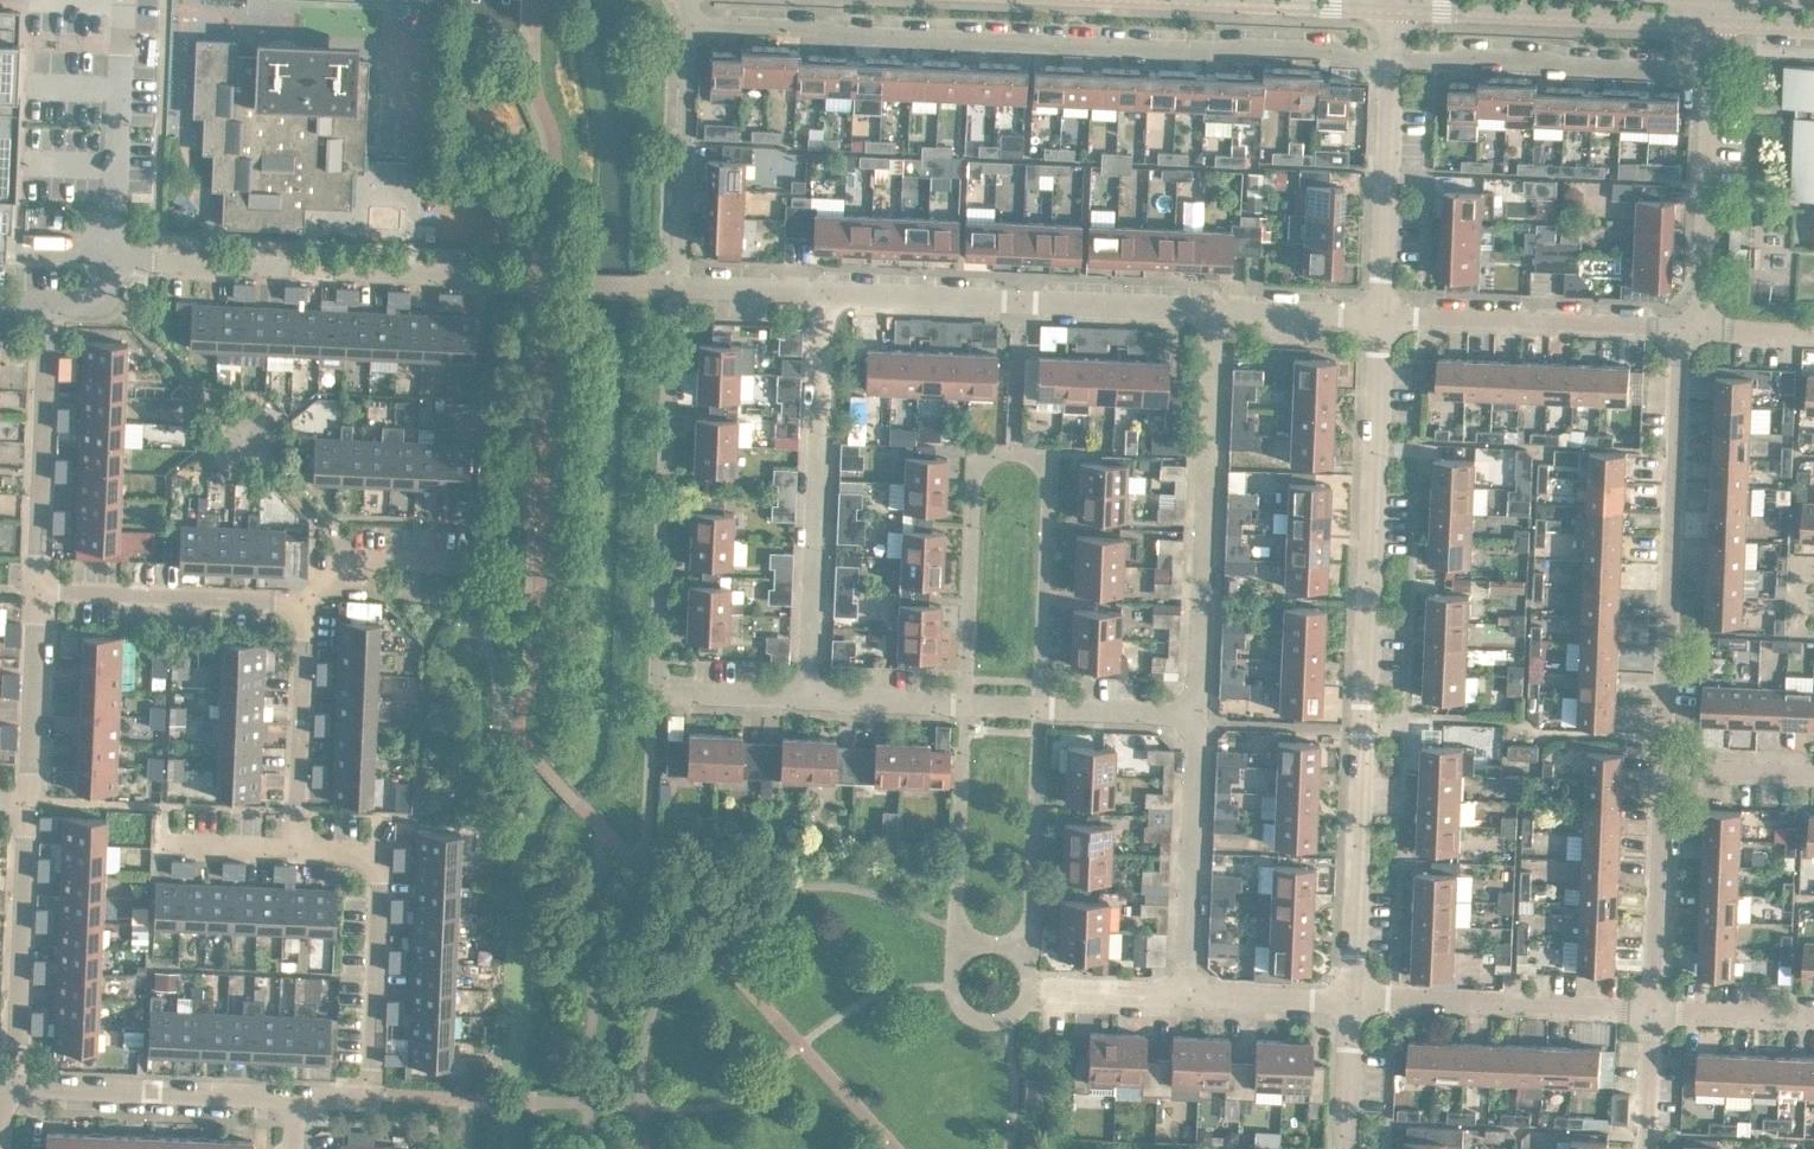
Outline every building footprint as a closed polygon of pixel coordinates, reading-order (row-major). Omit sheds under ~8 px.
[(6,258),(7,229),(11,229),(19,49),(20,19),(16,19),(17,13),(0,12),(0,258),(6,258)] [(366,96),(367,59),(306,57),(304,52),(301,48),(297,45),(293,42),(288,40),(283,40),(278,40),(273,41),(268,44),(264,47),(261,50),(258,55),(235,54),(235,41),(197,39),(194,114),(205,114),(203,151),(214,151),(213,188),(225,188),(223,225),(302,228),(303,204),(350,206),(351,170),(362,170),(366,96)] [(740,47),(740,55),(741,55),(740,81),(741,81),(768,82),(770,46),(751,45),(751,48),(740,47)] [(789,46),(770,46),(768,82),(796,83),(797,83),(798,57),(799,57),(799,50),(788,49),(789,46)] [(741,55),(740,55),(731,54),(731,51),(712,50),(710,101),(740,102),(741,81),(740,81),(741,55)] [(808,57),(799,57),(798,57),(797,83),(796,83),(796,90),(825,92),(826,55),(808,54),(808,57)] [(845,56),(826,55),(825,92),(853,93),(855,60),(845,59),(845,56)] [(864,60),(855,60),(853,93),(882,94),(883,58),(864,57),(864,60)] [(902,58),(883,58),(882,94),(910,95),(911,62),(902,62),(902,58)] [(921,62),(911,62),(910,95),(938,96),(940,60),(921,59),(921,62)] [(959,61),(940,60),(938,96),(967,98),(968,65),(959,64),(959,61)] [(978,65),(968,65),(967,98),(995,99),(997,62),(978,62),(978,65)] [(1016,63),(997,62),(995,99),(1025,100),(1026,67),(1016,66),(1016,63)] [(1032,101),(1061,102),(1063,65),(1044,64),(1044,67),(1034,67),(1032,101)] [(1785,64),(1783,106),(1795,106),(1791,198),(1813,199),(1813,66),(1785,64)] [(1061,102),(1090,103),(1091,70),(1082,69),(1082,66),(1063,65),(1061,102)] [(1090,103),(1118,104),(1120,68),(1101,67),(1101,70),(1091,70),(1090,103)] [(1262,103),(1289,104),(1291,68),(1272,67),(1272,70),(1261,69),(1261,77),(1262,77),(1261,103),(1262,103)] [(1118,104),(1147,105),(1148,72),(1139,72),(1139,68),(1120,68),(1118,104)] [(1289,104),(1317,105),(1318,105),(1319,79),(1320,79),(1320,72),(1309,71),(1309,69),(1291,68),(1289,104)] [(1147,105),(1175,107),(1177,70),(1158,69),(1158,73),(1148,72),(1147,105)] [(1175,107),(1204,108),(1205,75),(1195,74),(1195,71),(1177,70),(1175,107)] [(1204,108),(1232,109),(1234,73),(1215,72),(1215,75),(1205,75),(1204,108)] [(1261,110),(1262,103),(1261,103),(1262,77),(1261,77),(1252,76),(1252,73),(1234,73),(1232,109),(1261,110)] [(1318,105),(1317,105),(1316,112),(1347,114),(1348,77),(1328,76),(1328,80),(1320,79),(1319,79),(1318,105)] [(1479,113),(1480,113),(1507,114),(1509,77),(1490,76),(1490,79),(1479,79),(1479,86),(1480,86),(1479,113)] [(1507,114),(1535,115),(1536,115),(1537,89),(1538,89),(1538,81),(1527,81),(1528,78),(1509,77),(1507,114)] [(1479,120),(1480,113),(1479,113),(1480,86),(1479,86),(1470,86),(1470,83),(1451,82),(1449,118),(1479,120)] [(1350,85),(1349,96),(1365,96),(1365,86),(1350,85)] [(1534,122),(1564,123),(1565,87),(1547,86),(1546,89),(1538,89),(1537,89),(1536,115),(1535,115),(1534,122)] [(1564,123),(1592,125),(1593,91),(1584,91),(1584,87),(1565,87),(1564,123)] [(1592,125),(1621,126),(1622,89),(1603,88),(1603,92),(1593,91),(1592,125)] [(1621,126),(1649,127),(1650,94),(1641,93),(1641,90),(1622,89),(1621,126)] [(1650,94),(1649,127),(1678,128),(1680,92),(1660,91),(1660,94),(1650,94)] [(728,139),(738,139),(739,124),(728,124),(728,139)] [(751,140),(766,141),(767,130),(751,129),(751,140)] [(767,130),(766,141),(781,141),(782,131),(767,130)] [(807,147),(823,148),(823,138),(808,137),(807,147)] [(823,138),(823,148),(838,149),(838,138),(823,138)] [(864,150),(880,150),(880,140),(865,139),(864,150)] [(880,140),(880,150),(895,151),(895,141),(880,140)] [(707,158),(706,187),(743,189),(744,161),(751,161),(752,145),(722,144),(721,159),(707,158)] [(978,155),(993,155),(994,145),(978,144),(978,155)] [(921,145),(921,155),(936,156),(936,145),(921,145)] [(936,145),(936,156),(951,156),(952,146),(936,145)] [(994,145),(993,155),(1008,156),(1009,145),(994,145)] [(1044,157),(1059,158),(1059,148),(1044,147),(1044,157)] [(1059,148),(1059,158),(1074,159),(1074,148),(1059,148)] [(1314,164),(1324,164),(1325,149),(1315,148),(1314,164)] [(1272,162),(1287,163),(1287,152),(1272,151),(1272,162)] [(1101,152),(1101,162),(1116,163),(1116,153),(1101,152)] [(1157,162),(1173,163),(1173,152),(1158,152),(1157,162)] [(1173,152),(1173,163),(1188,163),(1188,153),(1173,152)] [(1287,152),(1287,163),(1302,163),(1302,153),(1287,152)] [(1116,153),(1116,163),(1131,164),(1132,154),(1116,153)] [(838,154),(837,171),(845,172),(846,169),(846,154),(838,154)] [(1215,165),(1230,165),(1230,155),(1215,154),(1215,165)] [(859,166),(874,166),(874,156),(859,155),(859,166)] [(921,165),(931,166),(936,166),(936,156),(921,155),(921,165)] [(1230,155),(1230,165),(1245,166),(1245,156),(1230,155)] [(874,156),(874,166),(889,167),(889,156),(874,156)] [(936,166),(931,166),(930,175),(950,176),(951,156),(936,156),(936,166)] [(981,171),(996,171),(996,161),(982,160),(981,171)] [(1462,170),(1477,171),(1477,160),(1462,160),(1462,170)] [(1477,160),(1477,171),(1492,171),(1492,161),(1477,160)] [(996,161),(996,171),(1011,172),(1012,162),(996,161)] [(1026,162),(1025,185),(1038,185),(1039,173),(1039,163),(1026,162)] [(1100,173),(1115,173),(1116,163),(1101,162),(1100,173)] [(1518,172),(1533,173),(1533,163),(1518,162),(1518,172)] [(1636,178),(1646,178),(1647,163),(1636,162),(1636,178)] [(1039,173),(1053,174),(1054,163),(1039,163),(1039,173)] [(1054,163),(1053,174),(1069,174),(1069,164),(1054,163)] [(1116,163),(1115,173),(1131,174),(1131,164),(1116,163)] [(1533,163),(1533,173),(1548,174),(1548,163),(1533,163)] [(1548,163),(1548,174),(1561,174),(1562,164),(1548,163)] [(1647,163),(1646,178),(1656,178),(1657,163),(1647,163)] [(1562,164),(1561,174),(1574,175),(1575,164),(1562,164)] [(1574,175),(1590,176),(1590,165),(1575,164),(1574,175)] [(1590,165),(1590,176),(1605,176),(1605,166),(1590,165)] [(874,166),(873,181),(888,182),(889,167),(874,166)] [(1161,178),(1176,179),(1177,168),(1162,168),(1161,178)] [(1177,168),(1176,179),(1191,180),(1192,169),(1177,168)] [(1305,213),(1342,215),(1343,185),(1329,185),(1330,170),(1300,169),(1299,185),(1296,185),(1295,212),(1305,213)] [(1248,172),(1248,187),(1263,187),(1263,173),(1248,172)] [(791,179),(791,191),(805,191),(805,180),(791,179)] [(1539,180),(1539,196),(1556,196),(1557,181),(1539,180)] [(1615,198),(1631,198),(1632,184),(1615,183),(1615,198)] [(1638,199),(1637,227),(1674,229),(1675,199),(1661,199),(1662,184),(1632,183),(1631,199),(1638,199)] [(706,187),(705,216),(742,217),(743,189),(706,187)] [(1446,190),(1445,219),(1482,220),(1483,191),(1446,190)] [(1247,195),(1246,209),(1261,210),(1262,196),(1247,195)] [(800,205),(810,205),(811,197),(792,196),(791,204),(800,205)] [(1539,196),(1538,216),(1556,217),(1556,197),(1539,196)] [(799,235),(800,205),(791,204),(785,204),(784,234),(799,235)] [(813,250),(842,251),(844,214),(816,213),(816,206),(810,205),(800,205),(799,235),(813,235),(813,250)] [(1729,257),(1750,258),(1751,247),(1740,246),(1742,208),(1731,208),(1729,257)] [(1290,241),(1304,241),(1341,243),(1342,215),(1305,213),(1291,213),(1290,241)] [(842,251),(870,252),(872,215),(844,214),(842,251)] [(870,252),(899,253),(901,216),(872,215),(870,252)] [(1247,224),(1259,225),(1259,216),(1240,215),(1240,224),(1247,224)] [(742,217),(705,216),(703,245),(717,246),(717,259),(740,260),(742,217)] [(899,253),(927,255),(929,218),(901,216),(899,253)] [(929,218),(927,255),(957,256),(958,219),(929,218)] [(964,256),(993,257),(995,220),(965,219),(964,256)] [(1445,219),(1443,247),(1480,249),(1482,220),(1445,219)] [(993,257),(1022,259),(1023,222),(995,220),(993,257)] [(1022,259),(1050,260),(1052,223),(1023,222),(1022,259)] [(1052,223),(1050,260),(1079,261),(1081,224),(1052,223)] [(1203,229),(1201,266),(1230,268),(1231,253),(1245,254),(1247,224),(1240,224),(1231,223),(1231,231),(1203,229)] [(1538,223),(1537,231),(1556,232),(1557,224),(1538,223)] [(1086,261),(1116,263),(1118,226),(1088,224),(1086,261)] [(1259,225),(1247,224),(1245,254),(1260,255),(1261,225),(1259,225)] [(1116,263),(1144,264),(1146,227),(1118,226),(1116,263)] [(1144,264),(1173,265),(1174,228),(1146,227),(1144,264)] [(1637,227),(1636,256),(1673,257),(1674,229),(1637,227)] [(1173,265),(1201,266),(1203,229),(1174,228),(1173,265)] [(1556,232),(1537,231),(1537,240),(1556,241),(1556,232)] [(1561,241),(1580,241),(1581,233),(1562,232),(1561,241)] [(1535,270),(1550,271),(1552,241),(1536,240),(1535,270)] [(1341,243),(1304,241),(1303,271),(1322,272),(1337,272),(1340,272),(1341,243)] [(1550,271),(1564,271),(1566,241),(1552,241),(1550,271)] [(1566,241),(1564,271),(1579,272),(1581,242),(1566,241)] [(1480,249),(1443,247),(1442,277),(1446,277),(1446,290),(1479,291),(1480,249)] [(1673,257),(1636,256),(1634,285),(1622,284),(1621,297),(1666,299),(1667,286),(1672,286),(1673,257)] [(1322,272),(1322,283),(1337,284),(1337,272),(1322,272)] [(233,297),(244,297),(245,282),(234,282),(233,297)] [(245,282),(244,297),(255,298),(256,283),(245,282)] [(284,299),(295,300),(296,285),(285,284),(284,299)] [(296,285),(295,300),(306,300),(307,285),(296,285)] [(336,302),(347,302),(348,287),(337,286),(336,302)] [(348,287),(347,302),(358,303),(358,287),(348,287)] [(387,304),(398,304),(399,289),(388,289),(387,304)] [(399,289),(398,304),(409,305),(410,290),(399,289)] [(438,306),(449,307),(450,292),(439,291),(438,306)] [(450,292),(449,307),(460,307),(461,292),(450,292)] [(190,346),(216,347),(218,304),(193,303),(193,301),(176,300),(175,312),(191,313),(190,346)] [(216,347),(242,349),(244,306),(218,304),(216,347)] [(242,349),(267,350),(269,307),(244,306),(242,349)] [(267,350),(293,351),(295,308),(269,307),(267,350)] [(293,351),(319,352),(321,309),(295,308),(293,351)] [(319,352),(345,353),(347,310),(321,309),(319,352)] [(345,353),(370,354),(372,311),(347,310),(345,353)] [(370,354),(396,356),(398,313),(372,311),(370,354)] [(396,356),(421,357),(423,314),(398,313),(396,356)] [(421,357),(447,358),(449,315),(423,314),(421,357)] [(449,315),(447,358),(474,359),(476,316),(449,315)] [(910,329),(920,329),(920,318),(910,318),(910,329)] [(920,318),(920,329),(930,330),(931,319),(920,318)] [(961,331),(971,331),(972,321),(961,320),(961,331)] [(972,321),(971,331),(982,332),(982,321),(972,321)] [(1055,335),(1066,335),(1066,325),(1056,324),(1055,335)] [(770,325),(769,335),(784,335),(784,327),(784,325),(775,325),(770,325)] [(1066,325),(1066,335),(1076,336),(1077,325),(1066,325)] [(784,338),(802,338),(802,327),(784,327),(784,335),(784,338)] [(1107,337),(1117,338),(1118,327),(1107,327),(1107,337)] [(1118,327),(1117,338),(1128,338),(1128,327),(1118,327)] [(699,343),(698,370),(739,371),(754,372),(755,346),(740,345),(730,344),(730,333),(715,333),(715,334),(714,344),(711,344),(699,343)] [(84,340),(83,367),(126,369),(127,342),(84,340)] [(865,389),(892,391),(893,349),(867,348),(865,389)] [(892,391),(917,392),(919,350),(893,349),(892,391)] [(917,392),(943,393),(945,351),(919,350),(917,392)] [(943,393),(968,394),(970,353),(945,351),(943,393)] [(970,353),(968,394),(995,395),(997,354),(970,353)] [(60,355),(60,366),(75,367),(75,356),(60,355)] [(1063,398),(1065,357),(1038,355),(1038,366),(1037,401),(1036,408),(1062,410),(1063,398)] [(1088,411),(1089,399),(1090,358),(1065,357),(1063,398),(1064,398),(1063,410),(1088,411)] [(1089,399),(1114,400),(1116,359),(1090,358),(1089,399)] [(1294,358),(1293,385),(1334,386),(1335,360),(1294,358)] [(1437,394),(1465,395),(1467,359),(1439,358),(1437,394)] [(1114,400),(1140,401),(1142,360),(1116,359),(1114,400)] [(1465,395),(1492,396),(1494,360),(1467,359),(1465,395)] [(1142,360),(1140,401),(1166,402),(1165,424),(1180,424),(1182,379),(1167,379),(1168,361),(1142,360)] [(1492,396),(1519,397),(1521,361),(1494,360),(1492,396)] [(1519,397),(1546,399),(1548,362),(1521,361),(1519,397)] [(1546,399),(1573,400),(1575,363),(1548,362),(1546,399)] [(1573,400),(1600,401),(1602,364),(1575,363),(1573,400)] [(1602,364),(1600,401),(1629,402),(1630,366),(1602,364)] [(75,367),(60,366),(59,377),(74,378),(75,367)] [(1026,366),(1024,401),(1037,401),(1038,366),(1026,366)] [(83,367),(82,393),(125,394),(126,369),(83,367)] [(1233,367),(1232,382),(1262,383),(1263,369),(1233,367)] [(698,370),(697,396),(709,397),(712,397),(712,407),(727,408),(738,408),(738,398),(738,397),(753,397),(754,374),(739,373),(739,371),(698,370)] [(777,373),(777,384),(800,385),(801,374),(777,373)] [(1802,373),(1801,405),(1807,405),(1809,373),(1802,373)] [(1717,375),(1715,403),(1752,405),(1753,376),(1717,375)] [(171,391),(170,396),(193,396),(180,382),(171,391)] [(1293,385),(1292,410),(1333,412),(1334,386),(1293,385)] [(1785,392),(1784,406),(1795,406),(1795,392),(1785,392)] [(82,393),(81,418),(124,420),(125,394),(82,393)] [(1232,397),(1231,408),(1246,408),(1247,398),(1232,397)] [(435,402),(435,410),(445,410),(445,403),(445,399),(435,399),(435,402)] [(781,400),(781,410),(799,411),(799,400),(781,400)] [(446,403),(445,415),(455,415),(456,403),(446,403)] [(1715,403),(1714,430),(1751,432),(1752,405),(1715,403)] [(58,406),(57,417),(73,418),(73,407),(58,406)] [(1795,406),(1784,406),(1783,420),(1794,421),(1795,406)] [(696,416),(695,443),(736,445),(736,444),(751,445),(752,421),(737,420),(737,418),(738,408),(727,408),(712,407),(711,417),(708,417),(696,416)] [(1246,408),(1231,408),(1231,418),(1246,419),(1246,408)] [(799,411),(781,410),(780,421),(799,421),(799,411)] [(1292,410),(1291,436),(1332,438),(1333,412),(1292,410)] [(73,418),(57,417),(57,428),(72,429),(73,418)] [(81,418),(80,444),(123,446),(124,420),(81,418)] [(339,481),(365,482),(367,439),(352,438),(352,424),(341,423),(340,438),(341,438),(339,481)] [(365,482),(390,483),(393,425),(382,425),(382,440),(367,439),(365,482)] [(390,483),(416,484),(418,441),(403,441),(403,426),(393,425),(390,483)] [(416,484),(441,485),(444,428),(433,427),(433,442),(418,441),(416,484)] [(444,428),(441,485),(468,486),(470,444),(454,443),(455,428),(444,428)] [(890,428),(890,444),(902,444),(903,428),(890,428)] [(1023,428),(1022,444),(1038,444),(1038,435),(1031,429),(1023,428)] [(1435,438),(1449,439),(1450,428),(1436,428),(1435,438)] [(1476,440),(1491,440),(1491,430),(1477,429),(1476,440)] [(1571,431),(1571,444),(1584,445),(1585,434),(1585,429),(1571,429),(1571,431)] [(1491,430),(1491,440),(1505,441),(1506,431),(1491,430)] [(1714,430),(1713,457),(1749,459),(1751,432),(1714,430)] [(1799,430),(1799,441),(1813,442),(1813,431),(1799,430)] [(1560,433),(1559,443),(1571,444),(1571,431),(1564,431),(1560,433)] [(1061,432),(1061,446),(1070,446),(1070,432),(1061,432)] [(1530,442),(1545,443),(1545,432),(1531,432),(1530,442)] [(1545,432),(1545,443),(1559,443),(1560,433),(1545,432)] [(1230,433),(1229,448),(1259,449),(1260,435),(1230,433)] [(312,480),(339,481),(341,438),(340,438),(316,437),(316,434),(299,434),(298,446),(314,446),(312,480)] [(1584,445),(1599,445),(1599,435),(1585,434),(1584,445)] [(1599,435),(1599,445),(1613,446),(1614,435),(1599,435)] [(775,436),(774,446),(798,447),(798,437),(775,436)] [(1332,438),(1291,436),(1290,462),(1331,464),(1332,438)] [(1169,437),(1169,453),(1179,453),(1180,437),(1169,437)] [(841,442),(840,453),(858,454),(859,443),(841,442)] [(695,443),(694,469),(706,470),(709,470),(709,480),(709,481),(724,482),(724,471),(735,471),(736,445),(695,443)] [(1125,443),(1125,452),(1136,452),(1137,443),(1125,443)] [(80,444),(78,469),(121,471),(123,446),(80,444)] [(905,456),(904,482),(946,484),(947,457),(931,457),(932,446),(916,445),(916,456),(905,456)] [(1782,446),(1782,460),(1792,460),(1793,446),(1782,446)] [(1517,447),(1517,462),(1533,463),(1533,462),(1533,455),(1526,448),(1519,447),(1517,447)] [(1590,450),(1589,479),(1625,480),(1627,452),(1590,450)] [(1079,461),(1078,489),(1126,491),(1126,474),(1131,474),(1132,456),(1106,455),(1106,462),(1079,461)] [(56,457),(55,468),(70,469),(71,458),(56,457)] [(1713,457),(1712,484),(1748,486),(1749,459),(1713,457)] [(1434,458),(1433,485),(1474,486),(1476,460),(1434,458)] [(1792,460),(1782,460),(1781,474),(1792,475),(1792,460)] [(1539,462),(1538,477),(1548,477),(1549,463),(1539,462)] [(1161,463),(1160,477),(1175,478),(1185,479),(1186,464),(1161,463)] [(70,469),(55,468),(55,479),(70,480),(70,469)] [(78,469),(77,495),(120,497),(121,471),(78,469)] [(1798,470),(1797,481),(1811,481),(1812,471),(1798,470)] [(1548,477),(1538,477),(1537,491),(1548,491),(1548,477)] [(1175,478),(1174,493),(1185,493),(1185,479),(1175,478)] [(1517,478),(1516,488),(1531,489),(1532,478),(1517,478)] [(1589,479),(1588,506),(1624,507),(1625,480),(1589,479)] [(839,481),(838,491),(861,491),(861,482),(839,481)] [(914,509),(913,519),(929,520),(929,510),(944,510),(946,484),(904,482),(903,509),(914,509)] [(1289,482),(1288,509),(1329,510),(1330,484),(1289,482)] [(778,483),(777,494),(795,495),(796,484),(778,483)] [(1712,484),(1711,512),(1747,513),(1748,486),(1712,484)] [(1433,485),(1432,510),(1473,512),(1474,486),(1433,485)] [(1531,489),(1516,488),(1516,498),(1531,499),(1531,489)] [(1777,488),(1777,500),(1780,500),(1791,501),(1791,489),(1777,488)] [(1126,491),(1078,489),(1077,517),(1125,519),(1126,491)] [(1228,491),(1227,506),(1257,507),(1257,493),(1228,491)] [(1185,493),(1174,493),(1174,508),(1184,508),(1185,493)] [(795,495),(777,494),(777,504),(795,505),(795,495)] [(77,495),(76,521),(119,522),(120,497),(77,495)] [(198,495),(197,511),(207,511),(207,496),(198,495)] [(692,510),(691,537),(732,539),(733,512),(723,512),(723,501),(708,500),(707,511),(692,510)] [(1780,500),(1779,515),(1790,515),(1791,501),(1780,500)] [(1813,538),(1813,502),(1803,502),(1802,538),(1813,538)] [(1537,503),(1537,511),(1552,512),(1552,503),(1537,503)] [(838,506),(837,516),(856,517),(856,507),(838,506)] [(1588,506),(1587,533),(1623,534),(1624,507),(1588,506)] [(1158,507),(1157,522),(1184,523),(1184,508),(1174,508),(1159,507),(1158,507)] [(53,509),(53,520),(68,520),(69,509),(53,509)] [(1288,509),(1286,534),(1328,536),(1329,510),(1288,509)] [(1432,510),(1431,536),(1472,538),(1473,512),(1432,510)] [(179,567),(205,569),(208,511),(207,511),(197,511),(196,525),(180,524),(179,567)] [(205,569),(231,570),(233,527),(218,526),(218,511),(208,511),(205,569)] [(1711,512),(1710,539),(1746,540),(1747,513),(1711,512)] [(231,570),(256,571),(258,528),(259,528),(260,513),(248,513),(248,527),(233,527),(231,570)] [(1790,515),(1779,515),(1779,529),(1789,530),(1790,515)] [(856,517),(837,516),(837,527),(855,528),(856,517)] [(1536,516),(1536,531),(1546,531),(1546,528),(1547,518),(1547,517),(1536,516)] [(1547,518),(1546,528),(1561,529),(1562,518),(1547,518)] [(902,529),(901,556),(942,557),(944,531),(928,530),(929,520),(913,519),(913,529),(902,529)] [(68,520),(53,520),(53,530),(68,531),(68,520)] [(119,522),(76,521),(75,547),(118,549),(119,528),(119,522)] [(1226,521),(1226,532),(1241,532),(1242,522),(1226,521)] [(258,528),(256,571),(283,572),(284,538),(300,539),(301,527),(284,526),(284,529),(259,528),(258,528)] [(1515,528),(1514,539),(1529,539),(1530,529),(1515,528)] [(1546,531),(1536,531),(1535,545),(1545,545),(1546,531)] [(1241,532),(1226,532),(1225,542),(1241,543),(1241,532)] [(1587,533),(1585,560),(1622,561),(1623,534),(1587,533)] [(1286,534),(1285,560),(1327,562),(1328,536),(1286,534)] [(1076,535),(1075,563),(1123,565),(1124,537),(1076,535)] [(1472,538),(1431,536),(1430,562),(1471,564),(1472,538)] [(705,564),(705,574),(720,575),(720,565),(731,565),(732,539),(691,537),(690,563),(705,564)] [(1529,539),(1514,539),(1514,549),(1529,550),(1529,539)] [(1710,539),(1708,566),(1745,567),(1746,540),(1710,539)] [(1172,552),(1171,567),(1182,567),(1182,553),(1172,552)] [(836,553),(835,564),(858,565),(861,565),(862,554),(836,553)] [(1778,555),(1777,569),(1788,569),(1788,555),(1778,555)] [(910,582),(910,593),(925,593),(926,583),(941,584),(942,557),(901,556),(900,582),(910,582)] [(1225,557),(1224,572),(1254,573),(1255,559),(1225,557)] [(1327,562),(1285,560),(1284,586),(1325,588),(1327,562)] [(1585,560),(1584,587),(1621,589),(1622,561),(1585,560)] [(1123,565),(1075,563),(1074,591),(1121,593),(1123,565)] [(1154,566),(1154,581),(1171,582),(1171,567),(1156,566),(1154,566)] [(1708,566),(1707,593),(1744,594),(1745,567),(1708,566)] [(774,567),(774,577),(792,578),(792,567),(774,567)] [(1182,567),(1171,567),(1171,582),(1181,582),(1182,567)] [(1788,569),(1777,569),(1777,583),(1787,584),(1788,569)] [(1534,571),(1533,585),(1544,585),(1544,571),(1534,571)] [(689,584),(688,610),(729,612),(730,586),(719,585),(720,575),(705,574),(704,584),(689,584)] [(792,578),(774,577),(773,588),(792,588),(792,578)] [(1454,577),(1453,589),(1471,590),(1471,578),(1454,577)] [(835,579),(834,589),(852,590),(853,580),(835,579)] [(1490,579),(1490,590),(1524,591),(1525,580),(1490,579)] [(1544,585),(1533,585),(1533,599),(1543,600),(1544,585)] [(1584,587),(1583,614),(1619,616),(1621,589),(1584,587)] [(852,590),(834,589),(834,600),(852,601),(852,590)] [(899,603),(898,629),(939,631),(940,604),(925,604),(925,593),(910,593),(910,603),(899,603)] [(1429,593),(1427,620),(1469,621),(1470,595),(1429,593)] [(1744,594),(1707,593),(1706,621),(1742,623),(1744,594)] [(338,604),(338,620),(373,621),(373,604),(371,604),(371,601),(347,600),(347,604),(338,604)] [(1153,603),(1152,611),(1180,612),(1180,604),(1153,603)] [(1283,606),(1282,633),(1323,634),(1325,608),(1283,606)] [(1073,609),(1072,637),(1119,639),(1121,611),(1073,609)] [(729,612),(688,610),(687,637),(702,637),(701,649),(717,649),(717,638),(728,639),(729,612)] [(1511,615),(1511,623),(1526,624),(1526,613),(1511,612),(1511,615)] [(1583,614),(1582,641),(1618,643),(1619,616),(1583,614)] [(1499,615),(1499,622),(1511,623),(1511,615),(1499,615)] [(1222,616),(1221,630),(1251,632),(1252,617),(1222,616)] [(1775,632),(1785,632),(1786,618),(1775,618),(1775,632)] [(340,621),(339,646),(378,648),(379,621),(373,621),(338,620),(338,621),(340,621)] [(1427,620),(1426,645),(1468,647),(1469,621),(1427,620)] [(6,621),(5,632),(20,633),(21,622),(6,621)] [(1526,624),(1511,623),(1510,633),(1525,634),(1526,624)] [(1532,625),(1531,639),(1541,639),(1542,625),(1532,625)] [(1169,626),(1168,641),(1179,641),(1179,627),(1169,626)] [(939,631),(898,629),(897,656),(907,656),(907,667),(922,668),(923,657),(938,657),(939,631)] [(20,633),(5,632),(5,643),(20,644),(20,633)] [(1282,633),(1281,658),(1322,660),(1323,634),(1282,633)] [(83,634),(82,661),(121,663),(122,636),(83,634)] [(1119,639),(1072,637),(1071,665),(1096,666),(1095,675),(1127,676),(1127,658),(1119,658),(1119,639)] [(1719,647),(1733,648),(1733,637),(1719,637),(1719,647)] [(1733,637),(1733,648),(1747,649),(1748,638),(1733,637)] [(1541,639),(1531,639),(1530,653),(1541,654),(1541,639)] [(1773,650),(1787,650),(1788,640),(1773,639),(1773,650)] [(1788,640),(1787,650),(1802,651),(1802,640),(1788,640)] [(1179,641),(1168,641),(1168,656),(1178,656),(1179,641)] [(1582,641),(1581,668),(1617,670),(1618,643),(1582,641)] [(222,642),(221,667),(264,669),(265,643),(222,642)] [(1426,645),(1425,671),(1466,673),(1468,647),(1426,645)] [(339,646),(338,672),(377,674),(378,648),(339,646)] [(1221,646),(1220,656),(1236,657),(1236,646),(1221,646)] [(770,661),(788,662),(789,651),(770,650),(770,661)] [(173,652),(172,666),(186,667),(186,653),(173,652)] [(831,653),(831,664),(849,665),(849,654),(831,653)] [(153,654),(153,664),(166,665),(167,654),(153,654)] [(1236,657),(1220,656),(1220,666),(1235,667),(1236,657)] [(1281,658),(1280,684),(1321,686),(1322,660),(1281,658)] [(1530,659),(1530,667),(1544,667),(1544,659),(1530,659)] [(82,661),(80,687),(120,688),(121,663),(82,661)] [(317,661),(317,671),(330,672),(330,661),(317,661)] [(166,665),(153,664),(152,675),(166,675),(166,665)] [(1509,664),(1508,674),(1524,675),(1524,664),(1509,664)] [(172,666),(171,676),(185,676),(186,667),(172,666)] [(221,667),(220,693),(263,695),(264,669),(221,667)] [(1530,667),(1530,674),(1544,675),(1544,667),(1530,667)] [(1581,668),(1580,695),(1616,697),(1617,670),(1581,668)] [(1151,670),(1151,677),(1163,678),(1177,678),(1178,671),(1151,670)] [(330,672),(317,671),(316,682),(329,682),(330,672)] [(1466,673),(1425,671),(1424,697),(1465,699),(1466,673)] [(338,672),(337,698),(376,699),(377,674),(338,672)] [(4,673),(3,684),(18,684),(19,673),(4,673)] [(1524,675),(1508,674),(1508,685),(1523,685),(1524,675)] [(152,675),(152,686),(165,686),(166,675),(152,675)] [(1529,680),(1529,694),(1539,694),(1540,680),(1529,680)] [(1219,682),(1219,696),(1249,697),(1249,683),(1219,682)] [(18,684),(3,684),(3,695),(18,695),(18,684)] [(1321,686),(1280,684),(1279,710),(1320,712),(1321,686)] [(1702,722),(1730,723),(1732,686),(1703,685),(1702,722)] [(1730,723),(1757,724),(1759,688),(1732,686),(1730,723)] [(80,687),(79,712),(119,714),(120,688),(80,687)] [(1757,724),(1784,725),(1786,689),(1759,688),(1757,724)] [(1784,725),(1811,726),(1813,690),(1786,689),(1784,725)] [(220,693),(219,718),(262,720),(263,695),(220,693)] [(1539,694),(1529,694),(1528,708),(1538,709),(1539,694)] [(1616,697),(1580,695),(1578,724),(1615,725),(1616,697)] [(337,698),(336,723),(375,725),(376,699),(337,698)] [(170,704),(170,716),(184,717),(184,705),(170,704)] [(151,705),(151,715),(164,716),(164,706),(151,705)] [(79,712),(78,738),(117,740),(119,714),(79,712)] [(315,712),(314,722),(328,723),(328,713),(315,712)] [(164,716),(151,715),(150,726),(163,726),(164,716)] [(170,716),(169,728),(183,728),(184,717),(170,716)] [(219,718),(218,744),(261,746),(262,720),(219,718)] [(328,723),(314,722),(314,733),(327,733),(328,723)] [(336,723),(335,749),(374,751),(375,725),(336,723)] [(1,724),(1,735),(16,735),(17,725),(1,724)] [(666,773),(713,775),(715,734),(688,732),(688,738),(688,743),(667,742),(666,773)] [(713,775),(760,777),(761,747),(741,746),(742,735),(715,734),(713,775)] [(16,735),(1,735),(0,746),(16,746),(16,735)] [(760,777),(806,779),(808,738),(782,737),(781,747),(761,747),(760,777)] [(78,738),(77,763),(116,765),(117,740),(78,738)] [(806,779),(853,781),(855,751),(834,750),(835,739),(808,738),(806,779)] [(853,781),(900,783),(902,742),(875,741),(875,751),(855,751),(853,781)] [(1278,741),(1277,767),(1318,769),(1319,742),(1278,741)] [(902,742),(900,783),(948,785),(949,754),(928,754),(928,748),(928,743),(902,742)] [(218,744),(217,770),(260,771),(261,746),(218,744)] [(1422,744),(1421,771),(1462,773),(1463,746),(1422,744)] [(1508,757),(1538,759),(1538,745),(1509,744),(1508,757)] [(1067,746),(1066,773),(1114,775),(1115,748),(1067,746)] [(335,749),(334,774),(373,776),(374,751),(335,749)] [(1216,750),(1216,765),(1246,766),(1246,751),(1216,750)] [(1588,750),(1587,778),(1623,780),(1624,752),(1588,750)] [(168,755),(167,767),(182,768),(182,756),(168,755)] [(149,756),(149,767),(162,767),(162,757),(149,756)] [(1163,762),(1163,777),(1173,778),(1174,763),(1163,762)] [(1543,762),(1543,776),(1553,777),(1554,762),(1543,762)] [(116,765),(77,763),(76,790),(115,792),(116,765)] [(313,763),(312,774),(326,774),(326,764),(313,763)] [(1487,774),(1502,774),(1502,764),(1487,763),(1487,774)] [(162,767),(149,767),(148,777),(161,778),(162,767)] [(167,767),(167,779),(181,779),(182,768),(167,767)] [(1277,767),(1275,793),(1317,794),(1318,769),(1277,767)] [(260,771),(217,770),(216,796),(259,798),(260,771)] [(1421,771),(1420,796),(1461,798),(1462,773),(1421,771)] [(1114,775),(1066,773),(1065,801),(1112,803),(1114,775)] [(326,774),(312,774),(312,784),(325,785),(326,774)] [(373,776),(334,774),(332,801),(372,803),(373,776)] [(1503,785),(1519,785),(1519,775),(1504,774),(1503,785)] [(1553,777),(1543,776),(1542,791),(1552,791),(1553,777)] [(1173,778),(1163,777),(1162,792),(1172,793),(1173,778)] [(1587,778),(1586,805),(1622,807),(1623,780),(1587,778)] [(761,779),(760,795),(771,796),(772,779),(761,779)] [(1215,780),(1215,790),(1230,791),(1230,781),(1215,780)] [(661,783),(661,797),(670,798),(670,783),(661,783)] [(1230,791),(1215,790),(1214,801),(1230,801),(1230,791)] [(1275,793),(1274,818),(1316,820),(1317,794),(1275,793)] [(1420,796),(1419,822),(1460,824),(1461,798),(1420,796)] [(1586,805),(1584,832),(1621,834),(1622,807),(1586,805)] [(1147,806),(1147,815),(1172,816),(1172,807),(1147,806)] [(1705,809),(1704,837),(1741,839),(1742,811),(1705,809)] [(40,826),(55,827),(55,816),(40,815),(40,826)] [(1147,815),(1147,824),(1171,826),(1172,816),(1147,815)] [(1502,815),(1502,826),(1517,826),(1517,816),(1502,815)] [(1523,815),(1523,830),(1533,830),(1534,816),(1523,815)] [(64,816),(62,843),(105,844),(106,818),(64,816)] [(1214,816),(1213,831),(1243,832),(1244,817),(1214,816)] [(1316,820),(1274,818),(1273,845),(1314,846),(1316,820)] [(1460,824),(1419,822),(1418,849),(1459,850),(1460,824)] [(1064,823),(1063,850),(1110,852),(1112,825),(1064,823)] [(1517,826),(1502,826),(1501,836),(1516,837),(1517,826)] [(1775,826),(1775,840),(1786,841),(1786,826),(1775,826)] [(1786,826),(1786,841),(1796,841),(1797,827),(1786,826)] [(882,827),(882,844),(896,844),(896,828),(882,827)] [(902,827),(902,841),(915,841),(916,827),(902,827)] [(1533,830),(1523,830),(1522,844),(1532,845),(1533,830)] [(418,831),(416,858),(459,860),(460,833),(418,831)] [(1584,832),(1583,859),(1620,861),(1621,834),(1584,832)] [(1704,837),(1703,864),(1740,866),(1741,839),(1704,837)] [(1160,839),(1159,854),(1170,855),(1170,840),(1160,839)] [(1796,841),(1786,841),(1785,855),(1796,856),(1796,841)] [(62,843),(61,868),(104,870),(105,844),(62,843)] [(394,846),(393,857),(408,857),(409,846),(394,846)] [(1110,852),(1063,850),(1062,878),(1109,880),(1110,852)] [(1170,855),(1159,854),(1158,869),(1169,870),(1170,855)] [(38,856),(38,867),(53,868),(54,857),(38,856)] [(408,857),(393,857),(393,868),(408,868),(408,857)] [(416,858),(415,883),(458,885),(459,860),(416,858)] [(171,874),(182,874),(183,859),(172,859),(171,874)] [(183,859),(182,874),(193,875),(193,860),(183,859)] [(1583,859),(1582,886),(1619,888),(1620,861),(1583,859)] [(222,876),(233,877),(234,861),(223,861),(222,876)] [(234,861),(233,877),(244,877),(245,862),(234,861)] [(273,878),(284,879),(285,864),(274,863),(273,878)] [(285,864),(284,879),(295,879),(296,864),(285,864)] [(1272,864),(1271,891),(1313,893),(1314,866),(1272,864)] [(1703,864),(1702,891),(1738,893),(1740,866),(1703,864)] [(324,881),(335,881),(336,866),(325,865),(324,881)] [(53,868),(38,867),(38,878),(53,879),(53,868)] [(61,868),(60,894),(103,896),(104,870),(61,868)] [(1521,870),(1520,884),(1531,884),(1531,870),(1521,870)] [(1417,871),(1416,897),(1457,899),(1458,872),(1417,871)] [(1211,874),(1210,889),(1240,890),(1241,875),(1211,874)] [(153,924),(179,925),(181,882),(155,881),(153,924)] [(1784,881),(1783,895),(1794,895),(1794,881),(1784,881)] [(179,925),(205,926),(207,883),(181,882),(179,925)] [(205,926),(231,928),(233,884),(207,883),(205,926)] [(415,883),(414,909),(457,911),(458,885),(415,883)] [(1141,883),(1141,892),(1145,892),(1168,893),(1168,884),(1141,883)] [(231,928),(256,929),(258,886),(233,884),(231,928)] [(1531,884),(1520,884),(1520,899),(1530,899),(1531,884)] [(256,929),(282,930),(284,887),(258,886),(256,929)] [(1582,886),(1581,913),(1617,915),(1619,888),(1582,886)] [(282,930),(307,931),(309,888),(284,887),(282,930)] [(309,888),(307,931),(334,932),(336,889),(309,888)] [(1499,890),(1498,901),(1514,901),(1514,891),(1499,890)] [(1271,891),(1270,917),(1311,918),(1313,893),(1271,891)] [(1702,891),(1701,918),(1737,920),(1738,893),(1702,891)] [(1145,892),(1145,901),(1168,902),(1168,893),(1145,892)] [(60,894),(59,919),(102,921),(103,896),(60,894)] [(1794,895),(1783,895),(1783,909),(1793,910),(1794,895)] [(392,897),(391,908),(406,909),(407,898),(392,897)] [(1416,897),(1415,923),(1456,924),(1457,899),(1416,897)] [(1061,899),(1060,927),(1107,929),(1108,902),(1061,899)] [(1514,901),(1498,901),(1498,911),(1513,912),(1514,901)] [(1210,904),(1209,914),(1225,915),(1225,905),(1210,904)] [(36,907),(36,918),(51,919),(51,908),(36,907)] [(406,909),(391,908),(391,919),(406,919),(406,909)] [(414,909),(413,935),(456,936),(457,911),(414,909)] [(1581,913),(1580,940),(1616,942),(1617,915),(1581,913)] [(1225,915),(1209,914),(1209,925),(1224,926),(1225,915)] [(1156,916),(1156,931),(1166,932),(1167,917),(1156,916)] [(1270,917),(1269,942),(1310,944),(1311,918),(1270,917)] [(51,919),(36,918),(35,929),(51,930),(51,919)] [(1701,918),(1700,945),(1736,947),(1737,920),(1701,918)] [(59,919),(58,945),(101,947),(102,921),(59,919)] [(131,922),(131,948),(146,949),(147,922),(131,922)] [(1415,923),(1413,948),(1455,950),(1456,924),(1415,923)] [(1519,923),(1518,938),(1528,938),(1529,924),(1519,923)] [(1107,929),(1060,927),(1058,955),(1106,957),(1107,929)] [(1134,930),(1133,964),(1148,965),(1150,931),(1134,930)] [(1166,932),(1156,931),(1150,931),(1148,965),(1165,965),(1166,932)] [(1782,934),(1781,949),(1791,949),(1792,935),(1782,934)] [(413,935),(412,960),(455,962),(456,936),(413,935)] [(1528,938),(1518,938),(1517,952),(1528,953),(1528,938)] [(1208,940),(1208,955),(1238,956),(1238,941),(1208,940)] [(1616,942),(1580,940),(1579,969),(1615,970),(1616,942)] [(1497,941),(1496,952),(1512,953),(1512,942),(1497,941)] [(1310,944),(1269,942),(1268,969),(1309,971),(1310,944)] [(1813,979),(1813,942),(1805,942),(1803,978),(1813,979)] [(58,945),(57,971),(100,972),(101,947),(58,945)] [(1736,947),(1700,945),(1699,974),(1735,975),(1736,947)] [(389,959),(404,960),(404,949),(389,948),(389,959)] [(1455,950),(1413,948),(1412,975),(1454,977),(1455,950)] [(1791,949),(1781,949),(1780,963),(1791,964),(1791,949)] [(1484,951),(1483,959),(1496,960),(1496,952),(1484,951)] [(1512,953),(1496,952),(1496,960),(1496,962),(1511,963),(1512,953)] [(34,959),(34,970),(49,970),(49,959),(34,959)] [(404,960),(389,959),(388,970),(403,971),(404,960)] [(412,960),(411,986),(454,988),(455,962),(412,960)] [(1517,960),(1517,971),(1535,972),(1536,972),(1537,961),(1528,960),(1517,960)] [(49,970),(34,970),(33,980),(48,981),(49,970)] [(57,971),(56,996),(99,998),(100,972),(57,971)] [(155,971),(154,989),(176,989),(176,972),(155,971)] [(294,1001),(305,1002),(307,977),(295,976),(294,1001)] [(307,977),(305,1002),(316,1002),(321,1002),(321,977),(307,977)] [(191,985),(191,997),(192,997),(202,997),(203,986),(191,985)] [(411,986),(410,1011),(453,1013),(454,988),(411,986)] [(254,988),(254,999),(264,1000),(265,988),(254,988)] [(148,1052),(174,1054),(176,1011),(161,1010),(162,995),(150,995),(148,1052)] [(56,996),(55,1022),(98,1024),(99,998),(56,996)] [(174,1054),(200,1055),(202,997),(192,997),(191,1011),(176,1011),(174,1054)] [(200,1055),(225,1056),(227,1013),(212,1012),(213,998),(202,997),(200,1055)] [(225,1056),(251,1057),(254,999),(243,999),(242,1014),(227,1013),(225,1056)] [(251,1057),(277,1058),(279,1015),(264,1015),(264,1000),(254,999),(251,1057)] [(387,999),(387,1010),(402,1011),(402,1000),(387,999)] [(277,1058),(302,1059),(305,1002),(294,1001),(294,1016),(279,1015),(277,1058)] [(305,1002),(302,1059),(329,1060),(331,1017),(315,1017),(316,1002),(305,1002)] [(32,1010),(31,1021),(47,1022),(47,1011),(32,1010)] [(402,1011),(387,1010),(386,1021),(401,1022),(402,1011)] [(410,1011),(409,1037),(452,1039),(453,1013),(410,1011)] [(47,1022),(31,1021),(31,1032),(46,1032),(47,1022)] [(98,1024),(55,1022),(54,1048),(97,1050),(98,1024)] [(124,1025),(123,1048),(142,1049),(143,1026),(124,1025)] [(1089,1080),(1115,1081),(1117,1033),(1090,1032),(1089,1056),(1075,1055),(1073,1091),(1089,1091),(1089,1080)] [(1156,1094),(1157,1094),(1158,1059),(1144,1058),(1145,1035),(1117,1033),(1115,1081),(1142,1082),(1141,1093),(1156,1094)] [(1172,1083),(1199,1084),(1201,1037),(1173,1036),(1172,1059),(1158,1059),(1157,1094),(1172,1095),(1172,1083)] [(452,1039),(409,1037),(408,1064),(411,1064),(451,1065),(452,1039)] [(1225,1097),(1240,1097),(1241,1062),(1228,1061),(1228,1038),(1201,1037),(1199,1084),(1225,1085),(1225,1097)] [(1255,1087),(1282,1088),(1284,1040),(1256,1039),(1255,1062),(1241,1062),(1240,1097),(1255,1098),(1255,1087)] [(1284,1040),(1282,1088),(1308,1089),(1308,1100),(1323,1101),(1325,1065),(1311,1065),(1312,1041),(1284,1040)] [(1408,1076),(1436,1077),(1438,1041),(1409,1040),(1408,1076)] [(1436,1077),(1463,1079),(1465,1042),(1438,1041),(1436,1077)] [(1463,1079),(1490,1080),(1492,1043),(1465,1042),(1463,1079)] [(1490,1080),(1517,1081),(1519,1044),(1492,1043),(1490,1080)] [(1517,1081),(1544,1082),(1546,1046),(1519,1044),(1517,1081)] [(1544,1082),(1571,1083),(1573,1047),(1546,1046),(1544,1082)] [(1573,1047),(1571,1083),(1599,1084),(1601,1048),(1573,1047)] [(385,1052),(384,1063),(400,1063),(400,1052),(385,1052)] [(1697,1089),(1725,1090),(1727,1053),(1699,1052),(1697,1089)] [(1725,1090),(1752,1091),(1754,1055),(1727,1053),(1725,1090)] [(1752,1091),(1779,1092),(1781,1056),(1754,1055),(1752,1091)] [(1779,1092),(1806,1093),(1808,1057),(1781,1056),(1779,1092)] [(469,1057),(469,1071),(487,1071),(488,1058),(469,1057)] [(1026,1079),(1025,1108),(1041,1108),(1042,1080),(1026,1079)] [(1613,1092),(1612,1122),(1629,1123),(1630,1093),(1613,1092)] [(1141,1093),(1141,1102),(1155,1102),(1156,1094),(1141,1093)] [(1398,1109),(1398,1119),(1406,1119),(1407,1109),(1398,1109)] [(1406,1119),(1420,1120),(1420,1109),(1407,1109),(1406,1119)] [(1447,1121),(1461,1122),(1462,1111),(1447,1111),(1447,1121)] [(1462,1111),(1461,1122),(1476,1122),(1476,1112),(1462,1111)] [(1501,1123),(1515,1124),(1516,1113),(1501,1113),(1501,1123)] [(1516,1113),(1515,1124),(1530,1124),(1530,1114),(1516,1113)] [(1554,1126),(1569,1126),(1569,1116),(1555,1115),(1554,1126)] [(1569,1116),(1569,1126),(1583,1127),(1584,1116),(1569,1116)] [(1763,1128),(1777,1128),(1778,1118),(1763,1117),(1763,1128)] [(1778,1118),(1777,1128),(1792,1129),(1792,1118),(1778,1118)] [(1709,1132),(1723,1133),(1724,1122),(1709,1122),(1709,1132)] [(1724,1122),(1723,1133),(1738,1134),(1738,1123),(1724,1122)] [(1463,1128),(1408,1125),(1407,1139),(1405,1139),(1405,1148),(1462,1148),(1463,1128)] [(1197,1128),(1196,1143),(1210,1144),(1211,1134),(1205,1129),(1197,1128)] [(1486,1128),(1486,1138),(1504,1138),(1504,1136),(1505,1129),(1486,1128)] [(73,1133),(46,1131),(46,1143),(31,1142),(31,1148),(72,1148),(73,1133)] [(98,1134),(73,1133),(72,1148),(98,1148),(98,1134)] [(124,1135),(98,1134),(98,1148),(123,1148),(124,1135)] [(149,1136),(124,1135),(123,1148),(149,1148),(149,1136)] [(175,1137),(149,1136),(149,1148),(175,1148),(175,1137)] [(201,1138),(175,1137),(175,1148),(200,1148),(201,1138)] [(226,1139),(201,1138),(200,1148),(226,1148),(226,1139)] [(226,1148),(252,1148),(253,1140),(226,1139),(226,1148)] [(1571,1148),(1607,1148),(1608,1142),(1571,1140),(1571,1148)]
